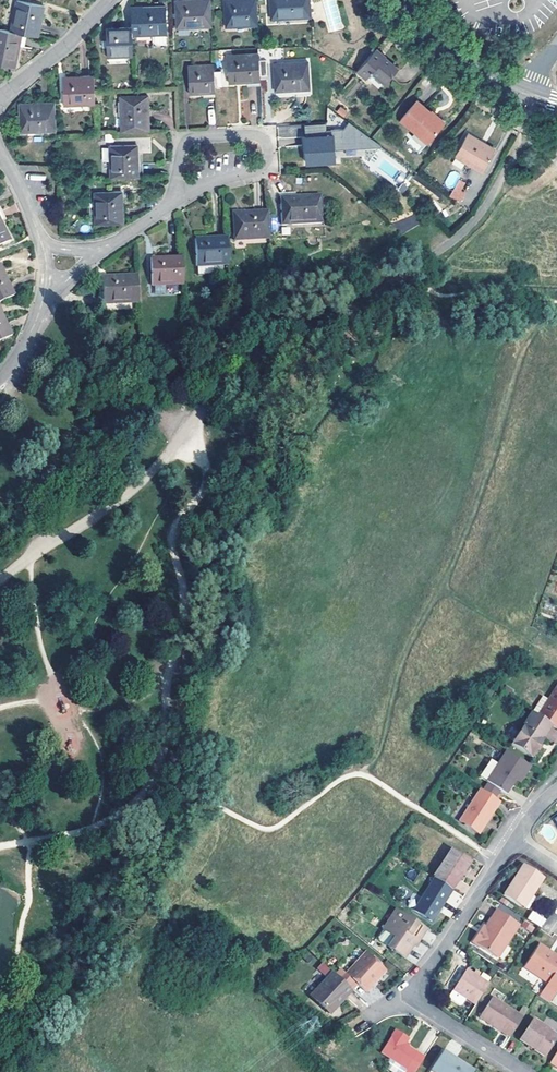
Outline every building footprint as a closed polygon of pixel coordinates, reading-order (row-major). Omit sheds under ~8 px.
[(212,0),(181,0),(177,0),(178,27),(213,26),(212,0)] [(257,0),(227,0),(226,0),(227,28),(258,26),(257,0)] [(306,0),(271,0),(272,21),(307,18),(306,0)] [(329,32),(343,29),(336,0),(322,0),(329,32)] [(18,2),(11,33),(27,36),(38,39),(45,10),(46,7),(18,2)] [(135,30),(135,36),(169,35),(167,2),(162,2),(162,7),(154,8),(134,9),(135,30)] [(19,48),(21,40),(26,41),(27,36),(11,33),(0,30),(0,66),(15,69),(19,48)] [(135,36),(135,30),(110,31),(111,58),(136,57),(135,36)] [(357,69),(367,78),(371,73),(374,75),(376,73),(387,82),(398,69),(376,49),(357,69)] [(260,62),(259,55),(228,56),(229,83),(247,83),(255,82),(255,88),(261,88),(260,76),(260,62)] [(308,63),(274,65),(275,92),(296,91),(304,91),(304,96),(309,96),(309,91),(308,63)] [(215,71),(214,65),(189,66),(190,94),(202,93),(202,98),(208,98),(208,93),(216,92),(215,88),(215,71)] [(222,71),(215,71),(215,88),(223,87),(222,71)] [(97,105),(96,77),(62,79),(63,91),(63,106),(97,105)] [(355,84),(348,81),(343,92),(350,95),(355,84)] [(122,97),(122,132),(150,132),(150,97),(122,97)] [(430,143),(445,126),(431,115),(433,113),(419,102),(403,121),(430,143)] [(57,133),(56,106),(21,107),(22,135),(57,133)] [(431,115),(445,126),(447,123),(433,112),(433,113),(431,115)] [(482,145),(484,142),(470,135),(457,157),(484,172),(496,153),(482,145)] [(307,148),(302,149),(303,155),(308,154),(310,166),(337,161),(332,136),(306,141),(307,148)] [(497,150),(484,142),(482,145),(496,153),(497,150)] [(111,143),(111,178),(139,177),(139,169),(144,169),(144,163),(139,163),(138,143),(111,143)] [(454,188),(460,174),(451,171),(445,185),(454,188)] [(460,179),(451,195),(460,201),(464,195),(460,192),(466,182),(460,179)] [(124,192),(95,193),(97,224),(124,223),(124,192)] [(283,199),(283,211),(284,226),(324,224),(322,197),(297,198),(296,192),(291,193),(291,198),(283,199)] [(272,240),(270,212),(245,214),(235,215),(237,242),(272,240)] [(9,244),(0,227),(0,249),(9,244)] [(216,277),(216,267),(230,266),(228,239),(197,241),(200,278),(216,277)] [(185,288),(183,260),(151,263),(154,290),(185,288)] [(13,298),(1,273),(0,271),(0,304),(13,298)] [(105,306),(140,304),(138,276),(103,278),(104,293),(98,294),(99,299),(104,298),(105,306)] [(12,336),(0,311),(0,342),(12,336)] [(556,729),(556,687),(538,716),(551,725),(556,729)] [(538,716),(533,713),(511,745),(531,758),(539,746),(538,745),(540,742),(551,725),(538,716)] [(518,786),(530,767),(507,751),(498,765),(491,760),(480,777),(507,794),(513,785),(514,783),(518,786)] [(499,802),(480,789),(459,822),(475,832),(482,822),(483,820),(486,822),(499,802)] [(478,834),(486,822),(483,820),(482,822),(475,832),(478,834)] [(458,875),(468,860),(452,849),(433,878),(450,890),(452,891),(461,876),(458,875)] [(458,875),(461,876),(471,861),(468,860),(458,875)] [(506,889),(526,902),(546,873),(526,860),(506,889)] [(450,890),(433,878),(412,910),(430,921),(439,908),(450,890)] [(499,952),(521,918),(500,905),(488,923),(485,922),(483,925),(486,926),(477,938),(499,952)] [(418,940),(415,938),(422,927),(395,909),(376,938),(403,956),(411,944),(414,946),(416,943),(418,940)] [(541,927),(547,918),(532,909),(527,919),(541,927)] [(475,936),(477,938),(486,926),(483,925),(475,936)] [(552,952),(554,949),(541,940),(539,944),(550,951),(552,952)] [(539,944),(527,962),(550,978),(542,991),(551,997),(556,988),(556,951),(554,949),(552,952),(550,951),(539,944)] [(368,987),(384,969),(374,960),(373,961),(363,952),(345,973),(339,968),(334,974),(347,987),(349,989),(350,990),(356,983),(365,991),(368,987)] [(459,959),(446,979),(453,983),(449,990),(449,993),(459,999),(462,998),(466,992),(476,998),(489,979),(459,959)] [(317,968),(324,976),(331,969),(323,962),(317,968)] [(336,999),(347,987),(334,974),(331,971),(309,994),(328,1012),(336,1003),(333,1002),(336,999)] [(336,1003),(349,989),(347,987),(336,999),(333,1002),(336,1003)] [(479,1013),(509,1033),(522,1013),(491,993),(479,1013)] [(545,1052),(556,1034),(556,1032),(533,1016),(520,1036),(545,1052)] [(422,1053),(403,1040),(408,1034),(394,1025),(378,1047),(404,1065),(400,1071),(410,1071),(422,1053)] [(449,1052),(441,1047),(425,1071),(468,1071),(471,1068),(459,1060),(460,1059),(454,1055),(453,1057),(451,1055),(448,1053),(449,1052)]
